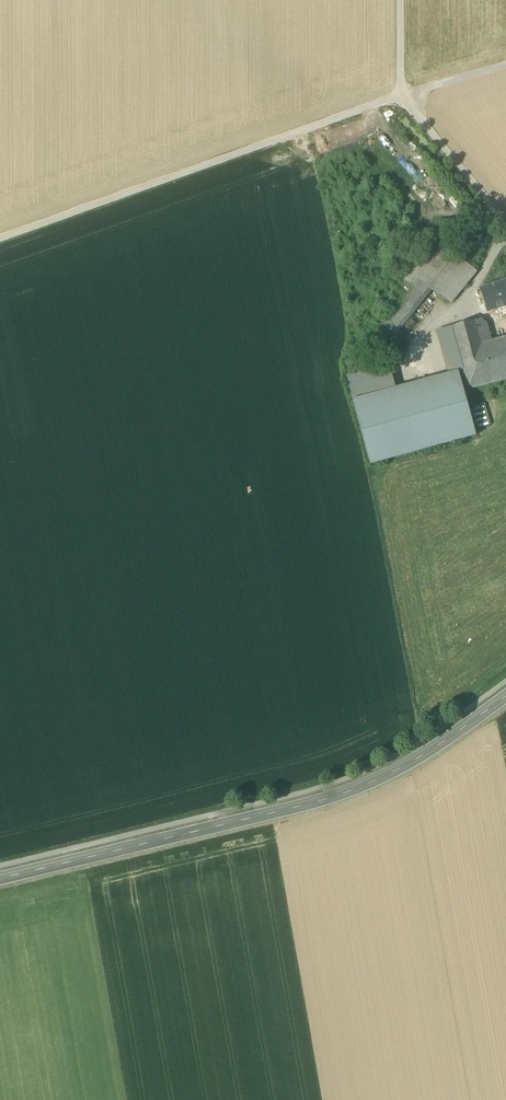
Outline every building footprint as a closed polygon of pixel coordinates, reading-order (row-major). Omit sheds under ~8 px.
[(442,243),(429,258),(404,295),(376,329),(388,330),(399,331),(422,302),(419,300),(429,288),(451,302),(477,271),(442,243)] [(394,286),(404,295),(429,258),(424,250),(394,286)] [(497,308),(505,306),(505,281),(481,289),(488,311),(497,308)] [(497,308),(500,316),(505,315),(505,306),(497,308)] [(452,327),(437,331),(448,374),(353,400),(370,465),(476,436),(466,396),(459,371),(464,369),(469,389),(505,379),(505,338),(492,341),(487,324),(484,321),(483,318),(452,327)] [(386,358),(396,359),(399,331),(388,330),(386,358)] [(346,375),(352,399),(395,387),(389,364),(346,375)]
